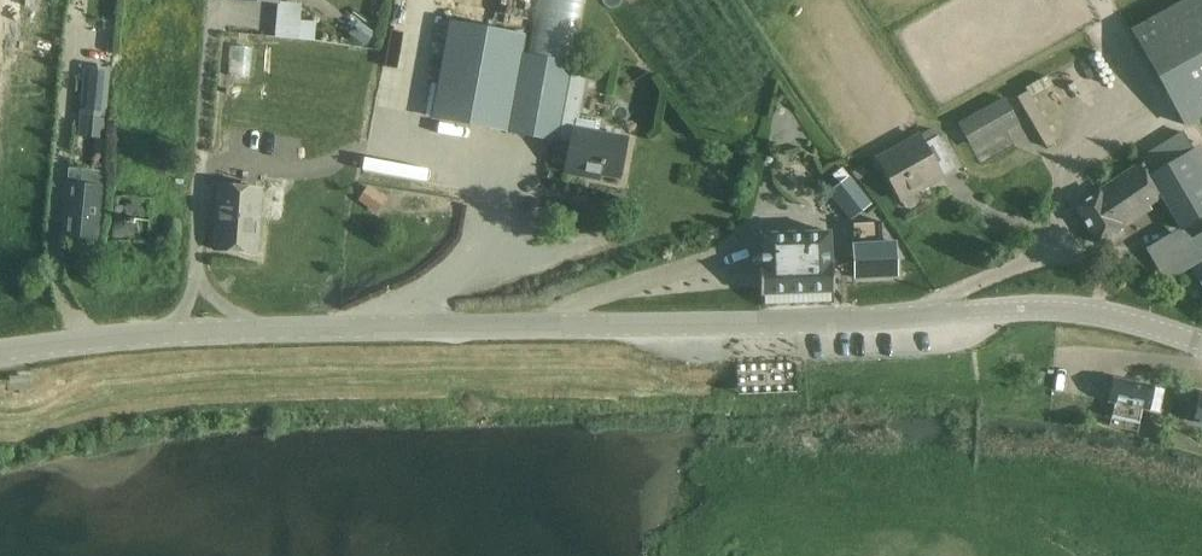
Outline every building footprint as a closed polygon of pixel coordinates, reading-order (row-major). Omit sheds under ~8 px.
[(418,5),(446,11),(449,0),(419,0),(418,5)] [(1129,28),(1184,126),(1201,116),(1201,0),(1179,0),(1129,28)] [(590,172),(619,177),(626,137),(595,131),(596,123),(578,119),(589,64),(572,61),(522,51),(525,33),(447,19),(429,117),(557,141),(558,139),(570,141),(564,172),(589,177),(590,172)] [(84,65),(80,115),(105,117),(110,68),(84,65)] [(1004,97),(957,123),(972,150),(1019,124),(1004,97)] [(1182,129),(1138,155),(1142,163),(1074,206),(1097,243),(1151,209),(1149,205),(1160,198),(1178,228),(1201,214),(1201,147),(1200,143),(1192,147),(1182,129)] [(900,200),(942,176),(956,169),(937,135),(924,143),(918,133),(876,157),(900,200)] [(839,183),(828,192),(849,218),(870,202),(849,176),(842,167),(832,174),(839,183)] [(66,184),(61,235),(62,235),(96,239),(101,188),(100,188),(69,185),(66,184)] [(218,185),(213,249),(256,253),(262,188),(218,185)] [(115,196),(111,240),(147,243),(151,199),(115,196)] [(850,224),(854,278),(896,275),(894,246),(882,247),(880,222),(850,224)] [(759,233),(762,294),(832,291),(830,230),(759,233)] [(1201,259),(1201,252),(1195,241),(1155,267),(1164,283),(1201,259)] [(1113,377),(1108,400),(1114,401),(1111,415),(1138,421),(1141,407),(1147,408),(1152,385),(1113,377)] [(1198,391),(1192,420),(1201,422),(1201,392),(1198,391)]
